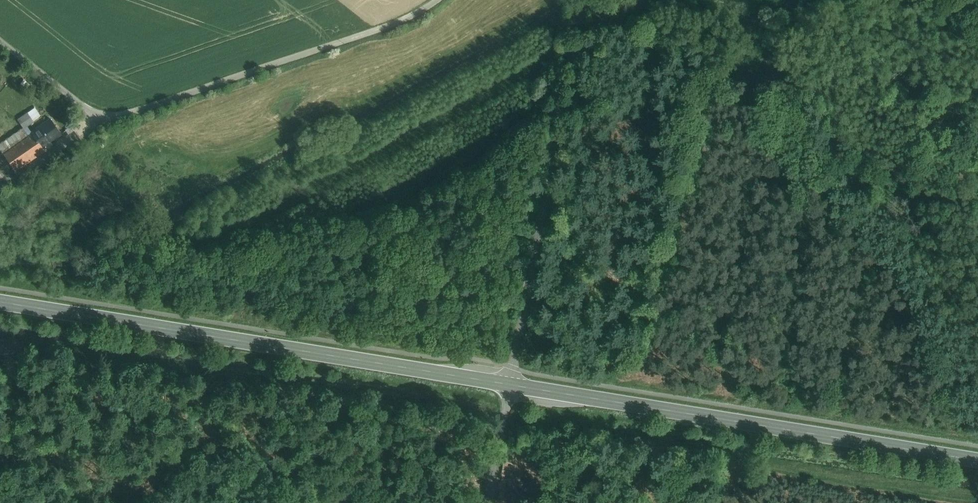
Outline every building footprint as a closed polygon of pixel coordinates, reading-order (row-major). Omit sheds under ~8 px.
[(18,120),(23,128),(32,122),(27,114),(18,120)] [(31,132),(42,147),(61,134),(50,119),(31,132)] [(23,128),(18,120),(0,132),(0,144),(23,128)] [(29,136),(23,128),(0,144),(0,149),(3,154),(29,136)] [(15,170),(25,163),(44,150),(42,147),(31,132),(32,134),(29,136),(3,154),(15,170)] [(25,163),(15,170),(21,180),(32,173),(25,163)]
